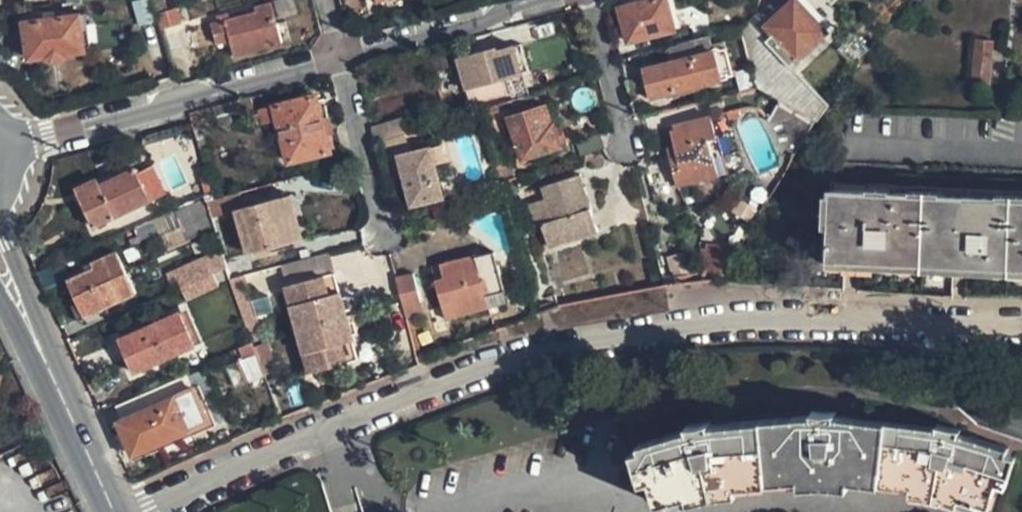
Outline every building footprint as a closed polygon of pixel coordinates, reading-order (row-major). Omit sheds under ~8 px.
[(155,10),(169,6),(168,0),(152,0),(155,10)] [(217,41),(231,37),(236,52),(284,40),(270,0),(257,4),(258,8),(212,21),(217,41)] [(676,32),(667,0),(657,0),(620,9),(629,42),(676,32)] [(826,108),(790,67),(826,32),(795,0),(793,0),(766,27),(777,41),(771,47),(748,21),(740,30),(753,85),(814,124),(826,108)] [(87,12),(81,13),(86,47),(92,47),(87,12)] [(27,21),(31,59),(86,50),(86,47),(81,13),(27,21)] [(182,44),(175,21),(159,26),(160,27),(166,49),(182,44)] [(150,62),(168,57),(166,49),(160,27),(142,34),(150,62)] [(970,89),(986,89),(989,37),(974,36),(970,89)] [(453,58),(462,89),(518,74),(510,45),(492,50),(491,46),(453,58)] [(641,71),(649,96),(732,76),(726,51),(641,71)] [(280,123),(291,161),(332,150),(317,95),(257,112),(261,128),(280,123)] [(543,103),(507,116),(520,157),(560,144),(553,122),(550,124),(543,103)] [(763,121),(788,162),(811,128),(776,103),(763,121)] [(370,124),(374,139),(384,137),(405,130),(400,115),(370,124)] [(673,185),(716,175),(711,155),(706,156),(701,138),(713,135),(708,116),(667,127),(675,164),(669,165),(673,185)] [(716,175),(722,174),(713,135),(701,138),(706,156),(711,155),(716,175)] [(396,153),(409,204),(441,197),(434,164),(445,161),(440,142),(396,153)] [(94,226),(165,192),(152,164),(135,172),(133,167),(98,183),(100,188),(80,197),(94,226)] [(570,191),(578,188),(572,171),(564,174),(570,191)] [(803,206),(826,205),(824,173),(802,174),(803,206)] [(564,174),(537,183),(541,199),(548,219),(539,222),(545,246),(593,232),(578,188),(570,191),(564,174)] [(100,188),(98,183),(95,178),(75,188),(80,197),(100,188)] [(831,184),(827,263),(1021,272),(1021,193),(831,184)] [(285,196),(296,240),(305,238),(293,194),(285,196)] [(250,251),(296,240),(285,196),(239,208),(250,251)] [(177,208),(190,235),(211,225),(198,197),(177,208)] [(548,219),(541,199),(525,203),(531,225),(539,222),(548,219)] [(468,250),(436,259),(440,274),(429,277),(436,302),(447,299),(451,314),(484,305),(480,291),(499,286),(488,247),(468,252),(468,250)] [(85,314),(137,290),(128,271),(116,248),(65,272),(70,286),(85,314)] [(698,280),(719,278),(717,252),(696,254),(698,280)] [(174,267),(182,286),(214,272),(205,253),(174,267)] [(284,284),(308,369),(357,356),(332,272),(284,284)] [(392,277),(400,311),(417,306),(408,272),(392,277)] [(484,305),(503,300),(499,286),(480,291),(484,305)] [(447,299),(436,302),(440,317),(451,314),(447,299)] [(119,337),(135,369),(195,338),(179,307),(119,337)] [(245,377),(259,370),(242,336),(228,343),(245,377)] [(135,452),(209,416),(200,395),(191,385),(121,420),(135,452)] [(657,504),(687,496),(690,503),(712,497),(736,494),(735,486),(766,483),(797,480),(798,488),(821,486),(845,489),(847,481),(877,485),(909,488),(909,496),(932,499),(955,506),(957,499),(988,508),(994,483),(1004,486),(1013,457),(1004,454),(1006,449),(957,433),(959,429),(936,425),(935,428),(885,422),(833,416),(834,411),(811,411),(811,416),(761,420),(708,425),(708,421),(686,425),(686,430),(638,444),(640,450),(631,452),(640,483),(649,479),(657,504)]
